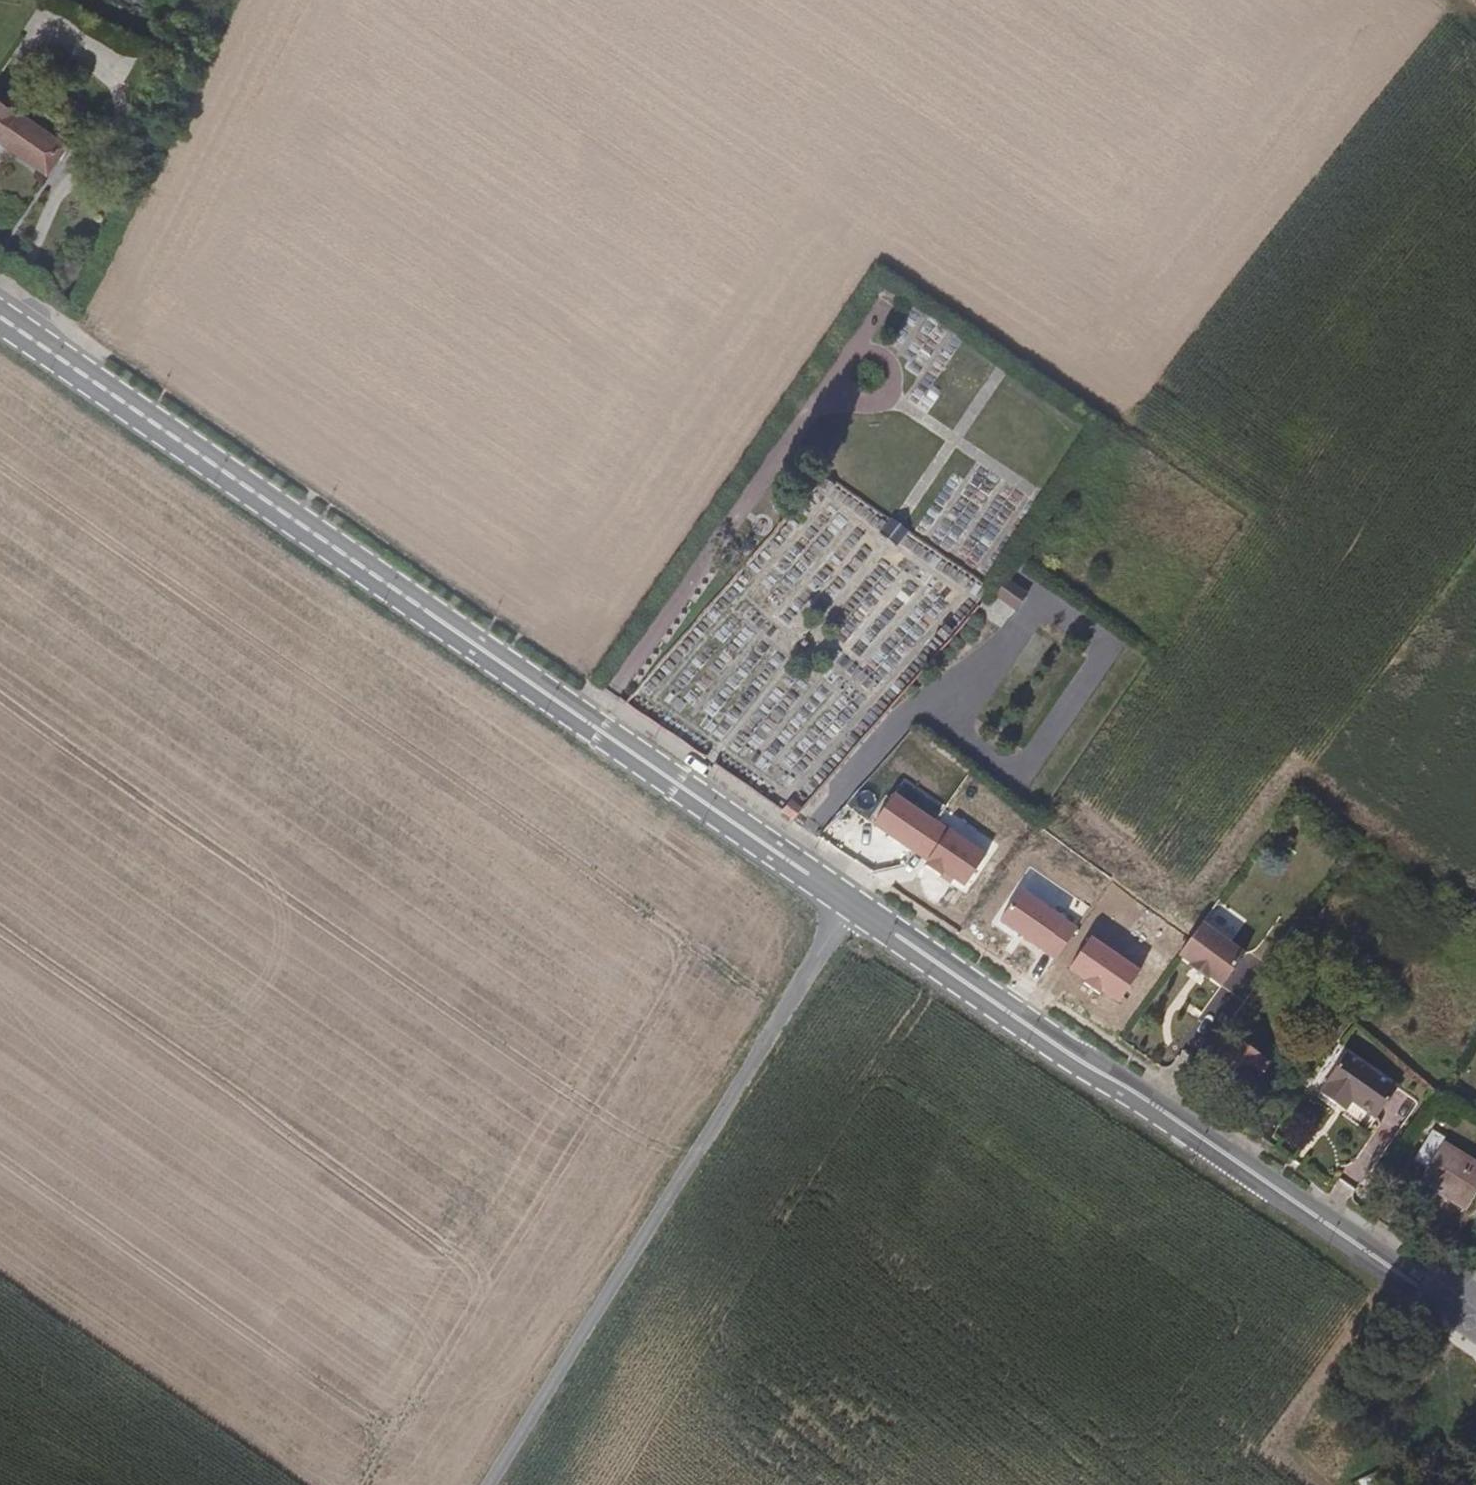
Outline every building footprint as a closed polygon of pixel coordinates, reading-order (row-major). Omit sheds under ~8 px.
[(26,116),(0,96),(0,138),(45,174),(66,147),(26,116)] [(1220,990),(1245,959),(1203,927),(1190,944),(1180,959),(1206,983),(1209,981),(1220,990)] [(1252,1085),(1268,1064),(1239,1043),(1217,1072),(1237,1088),(1243,1079),(1252,1085)] [(1368,1123),(1392,1092),(1342,1053),(1317,1082),(1321,1086),(1313,1094),(1336,1114),(1344,1104),(1368,1123)] [(1475,1189),(1475,1167),(1462,1158),(1440,1145),(1426,1135),(1408,1159),(1422,1170),(1416,1180),(1443,1197),(1461,1211),(1475,1189)]
